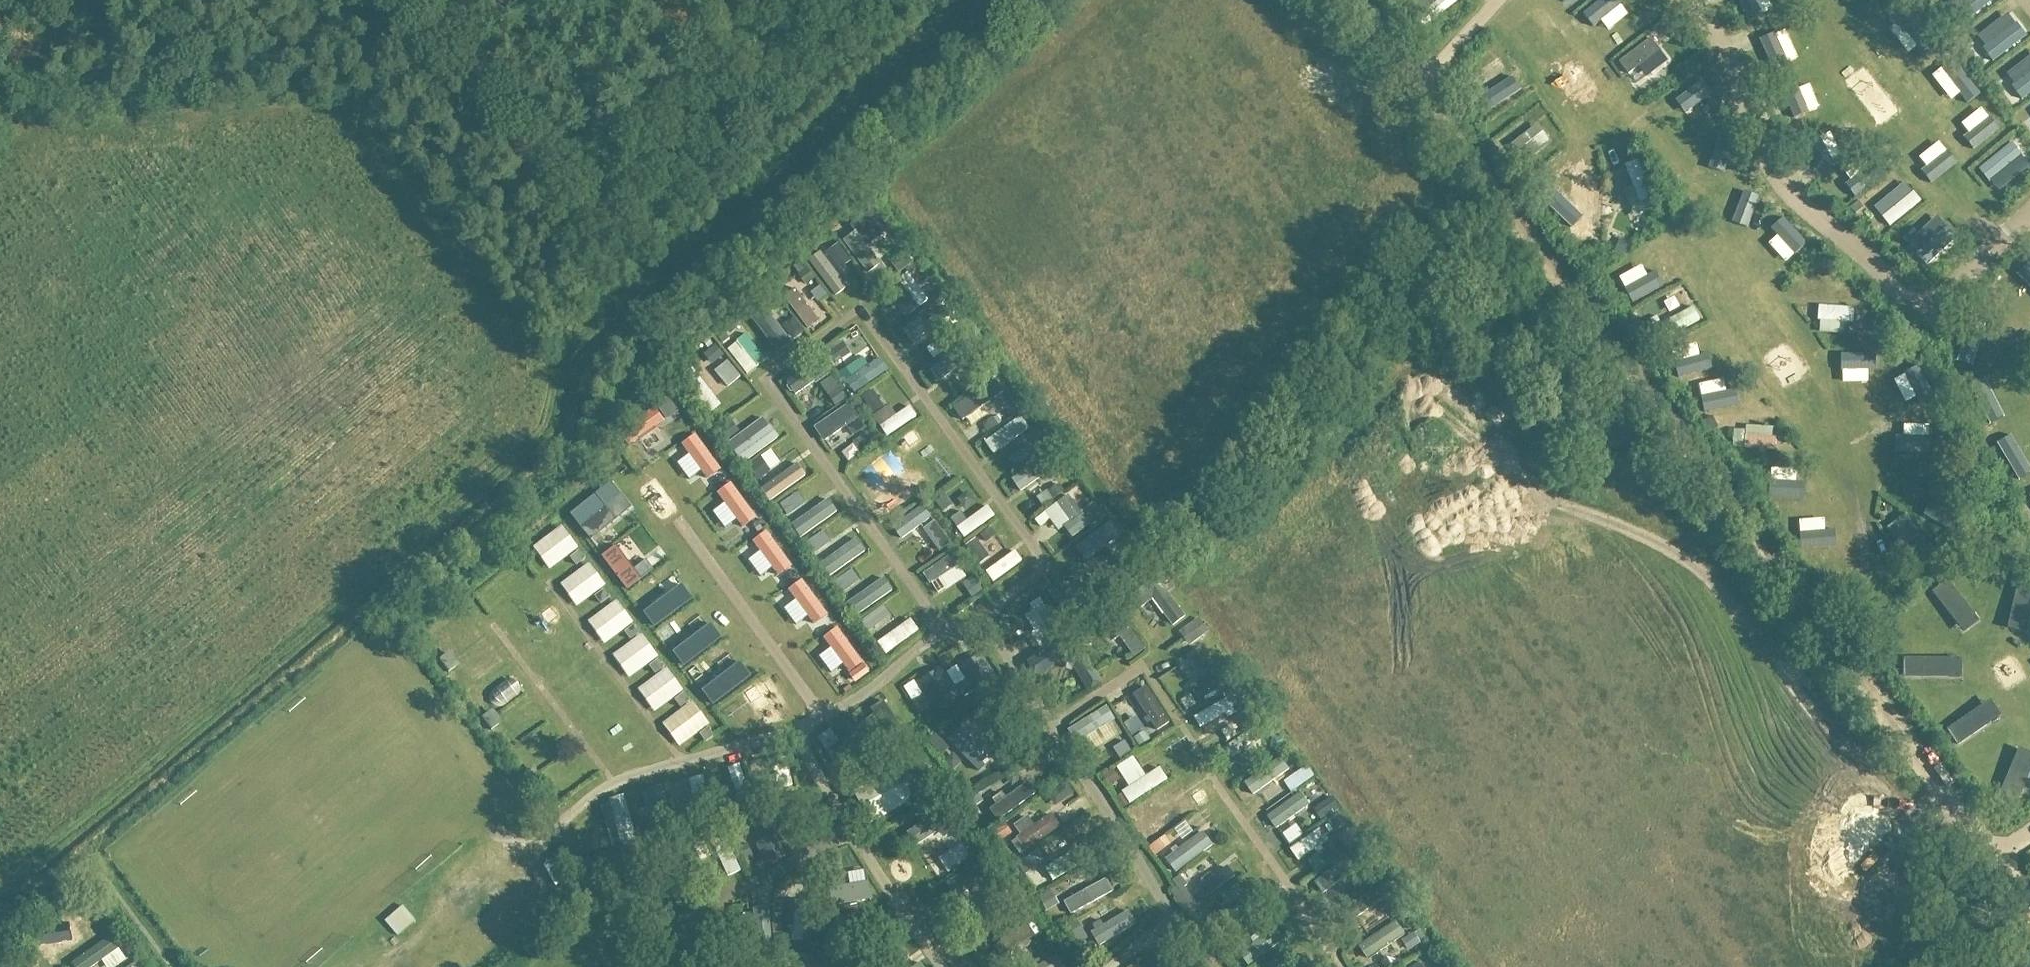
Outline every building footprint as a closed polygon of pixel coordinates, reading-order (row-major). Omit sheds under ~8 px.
[(1420,21),(1430,34),(1466,7),(1461,0),(1448,0),(1420,21)] [(1862,17),(1874,33),(1897,16),(1885,0),(1862,17)] [(1954,11),(1963,24),(1995,0),(1968,0),(1954,11)] [(1607,25),(1616,38),(1643,18),(1633,6),(1607,25)] [(2017,24),(1984,49),(1993,62),(2027,37),(2017,24)] [(1801,34),(1767,59),(1779,75),(1813,51),(1801,34)] [(1502,88),(1515,77),(1504,64),(1491,75),(1502,88)] [(1933,106),(1964,83),(1955,70),(1924,93),(1933,106)] [(2013,87),(2022,100),(2029,94),(2029,74),(2013,87)] [(1490,77),(1479,89),(1489,100),(1501,88),(1490,77)] [(1989,103),(1952,131),(1962,144),(1999,117),(1989,103)] [(1545,127),(1520,143),(1533,162),(1557,146),(1545,127)] [(1807,130),(1795,140),(1804,151),(1816,142),(1807,130)] [(1831,141),(1806,151),(1813,169),(1838,158),(1831,141)] [(2013,144),(1980,169),(1990,182),(2022,156),(2013,144)] [(1643,203),(1655,199),(1642,160),(1629,165),(1643,203)] [(1851,201),(1890,175),(1882,163),(1843,189),(1851,201)] [(1578,186),(1578,205),(1586,205),(1587,186),(1578,186)] [(1886,217),(1897,230),(1927,204),(1916,191),(1886,217)] [(1607,231),(1608,218),(1595,218),(1594,231),(1607,231)] [(1947,227),(1917,255),(1928,267),(1958,239),(1947,227)] [(845,273),(851,284),(863,278),(857,267),(845,273)] [(796,286),(781,296),(806,330),(820,320),(796,286)] [(920,289),(913,295),(926,313),(934,307),(920,289)] [(1669,321),(1679,338),(1705,322),(1696,306),(1669,321)] [(1821,307),(1821,330),(1858,328),(1857,306),(1821,307)] [(775,321),(765,328),(785,356),(794,349),(775,321)] [(929,368),(938,381),(979,351),(969,338),(929,368)] [(754,341),(736,357),(758,382),(776,367),(754,341)] [(1881,355),(1881,341),(1849,341),(1849,355),(1881,355)] [(864,397),(874,391),(849,351),(839,357),(864,397)] [(734,363),(721,374),(737,394),(751,383),(734,363)] [(1697,368),(1697,383),(1729,381),(1728,366),(1697,368)] [(688,378),(718,413),(726,406),(696,371),(688,378)] [(1871,384),(1915,384),(1915,372),(1871,372),(1871,384)] [(964,410),(971,420),(1002,398),(995,388),(964,410)] [(1749,390),(1722,390),(1722,418),(1749,418),(1749,390)] [(1936,410),(1897,418),(1899,429),(1938,421),(1936,410)] [(898,444),(925,424),(916,411),(889,431),(898,444)] [(744,445),(760,465),(784,445),(767,425),(744,445)] [(1728,430),(1729,450),(1778,447),(1777,427),(1728,430)] [(1004,460),(1023,448),(1014,434),(995,446),(1004,460)] [(906,460),(884,468),(893,491),(915,483),(906,460)] [(782,490),(789,501),(815,484),(808,473),(782,490)] [(881,474),(870,480),(883,501),(894,494),(881,474)] [(1819,496),(1780,503),(1782,518),(1821,512),(1819,496)] [(803,531),(812,545),(848,520),(838,507),(803,531)] [(931,513),(900,532),(909,545),(939,527),(931,513)] [(989,517),(970,529),(975,538),(995,526),(989,517)] [(1072,530),(1081,542),(1098,530),(1089,518),(1072,530)] [(1802,532),(1803,558),(1846,556),(1845,530),(1802,532)] [(1109,532),(1093,544),(1098,552),(1115,541),(1109,532)] [(561,535),(543,543),(549,557),(567,549),(561,535)] [(579,552),(571,558),(576,565),(584,559),(579,552)] [(1022,556),(1003,570),(1013,583),(1031,569),(1022,556)] [(931,576),(944,601),(965,590),(952,565),(931,576)] [(2021,573),(2012,612),(2029,616),(2029,576),(2021,573)] [(850,601),(871,594),(865,576),(843,584),(850,601)] [(1185,619),(1156,579),(1129,599),(1139,612),(1152,602),(1172,629),(1185,619)] [(681,580),(643,609),(656,624),(694,596),(681,580)] [(1948,582),(1932,594),(1957,626),(1973,614),(1948,582)] [(895,585),(861,602),(869,617),(902,600),(895,585)] [(603,591),(595,597),(601,603),(608,598),(603,591)] [(785,606),(793,619),(805,611),(798,599),(785,606)] [(1133,623),(1124,627),(1129,642),(1139,638),(1133,623)] [(1194,645),(1214,639),(1209,625),(1190,632),(1194,645)] [(633,627),(626,633),(631,639),(638,634),(633,627)] [(895,657),(923,640),(916,629),(888,646),(895,657)] [(1072,635),(1026,664),(1036,681),(1067,660),(1087,694),(1103,684),(1072,635)] [(1210,693),(1223,685),(1216,672),(1200,647),(1187,655),(1202,680),(1190,687),(1198,700),(1210,693)] [(839,666),(850,684),(877,667),(867,649),(839,666)] [(982,663),(966,674),(978,692),(1000,678),(983,653),(978,657),(982,663)] [(443,666),(450,661),(446,655),(439,660),(443,666)] [(1905,659),(1904,679),(1944,680),(1945,660),(1905,659)] [(450,661),(443,666),(448,673),(455,667),(450,661)] [(658,661),(650,667),(655,674),(663,668),(658,661)] [(939,679),(923,690),(937,711),(959,697),(940,669),(935,672),(939,679)] [(723,706),(733,702),(727,685),(716,690),(723,706)] [(684,695),(676,700),(681,707),(689,702),(684,695)] [(1205,728),(1229,714),(1222,702),(1198,715),(1205,728)] [(899,741),(907,736),(887,705),(879,711),(899,741)] [(1948,730),(1959,747),(1992,724),(1981,707),(1948,730)] [(1086,741),(1095,737),(1099,747),(1124,737),(1113,709),(1079,723),(1086,741)] [(489,713),(481,718),(486,724),(493,719),(489,713)] [(493,719),(486,724),(490,730),(497,725),(493,719)] [(852,728),(844,735),(868,764),(876,757),(852,728)] [(708,730),(701,735),(706,742),(713,736),(708,730)] [(964,731),(954,739),(981,773),(991,765),(964,731)] [(1135,754),(1117,766),(1131,787),(1125,791),(1135,805),(1171,781),(1162,767),(1149,776),(1135,754)] [(923,791),(905,759),(862,784),(879,815),(923,791)] [(1249,784),(1259,797),(1295,772),(1285,759),(1249,784)] [(2013,767),(1997,803),(2015,811),(2029,778),(2029,774),(2013,767)] [(531,771),(524,776),(528,783),(536,777),(531,771)] [(536,777),(528,783),(533,789),(540,784),(536,777)] [(1154,823),(1163,836),(1191,816),(1182,803),(1154,823)] [(1048,838),(1065,831),(1057,812),(1040,819),(1048,838)] [(1077,836),(1092,830),(1086,815),(1071,822),(1077,836)] [(772,868),(788,865),(779,824),(764,827),(772,868)] [(1328,846),(1318,830),(1307,836),(1300,824),(1285,833),(1303,862),(1328,846)] [(1181,844),(1186,851),(1171,862),(1179,873),(1217,846),(1204,828),(1181,844)] [(1364,841),(1296,888),(1319,921),(1386,872),(1364,841)] [(1083,863),(1095,859),(1090,845),(1078,848),(1083,863)] [(1049,866),(1058,881),(1081,865),(1072,851),(1049,866)] [(1231,865),(1197,887),(1205,899),(1239,878),(1231,865)] [(845,879),(846,888),(869,885),(868,876),(845,879)] [(969,893),(974,881),(962,876),(957,888),(969,893)] [(1222,924),(1235,935),(1249,918),(1236,907),(1222,924)] [(406,909),(387,925),(398,939),(418,923),(406,909)] [(773,925),(773,909),(758,910),(759,925),(773,925)] [(87,922),(82,910),(50,922),(55,934),(87,922)] [(980,929),(989,925),(984,911),(974,914),(980,929)] [(1240,951),(1250,966),(1287,945),(1278,929),(1240,951)] [(123,949),(110,931),(72,961),(77,966),(100,966),(123,949)] [(1373,959),(1395,948),(1387,932),(1365,943),(1373,959)] [(1069,966),(1061,956),(1046,966),(1068,966),(1069,966)] [(1178,957),(1166,966),(1186,966),(1178,957)]
